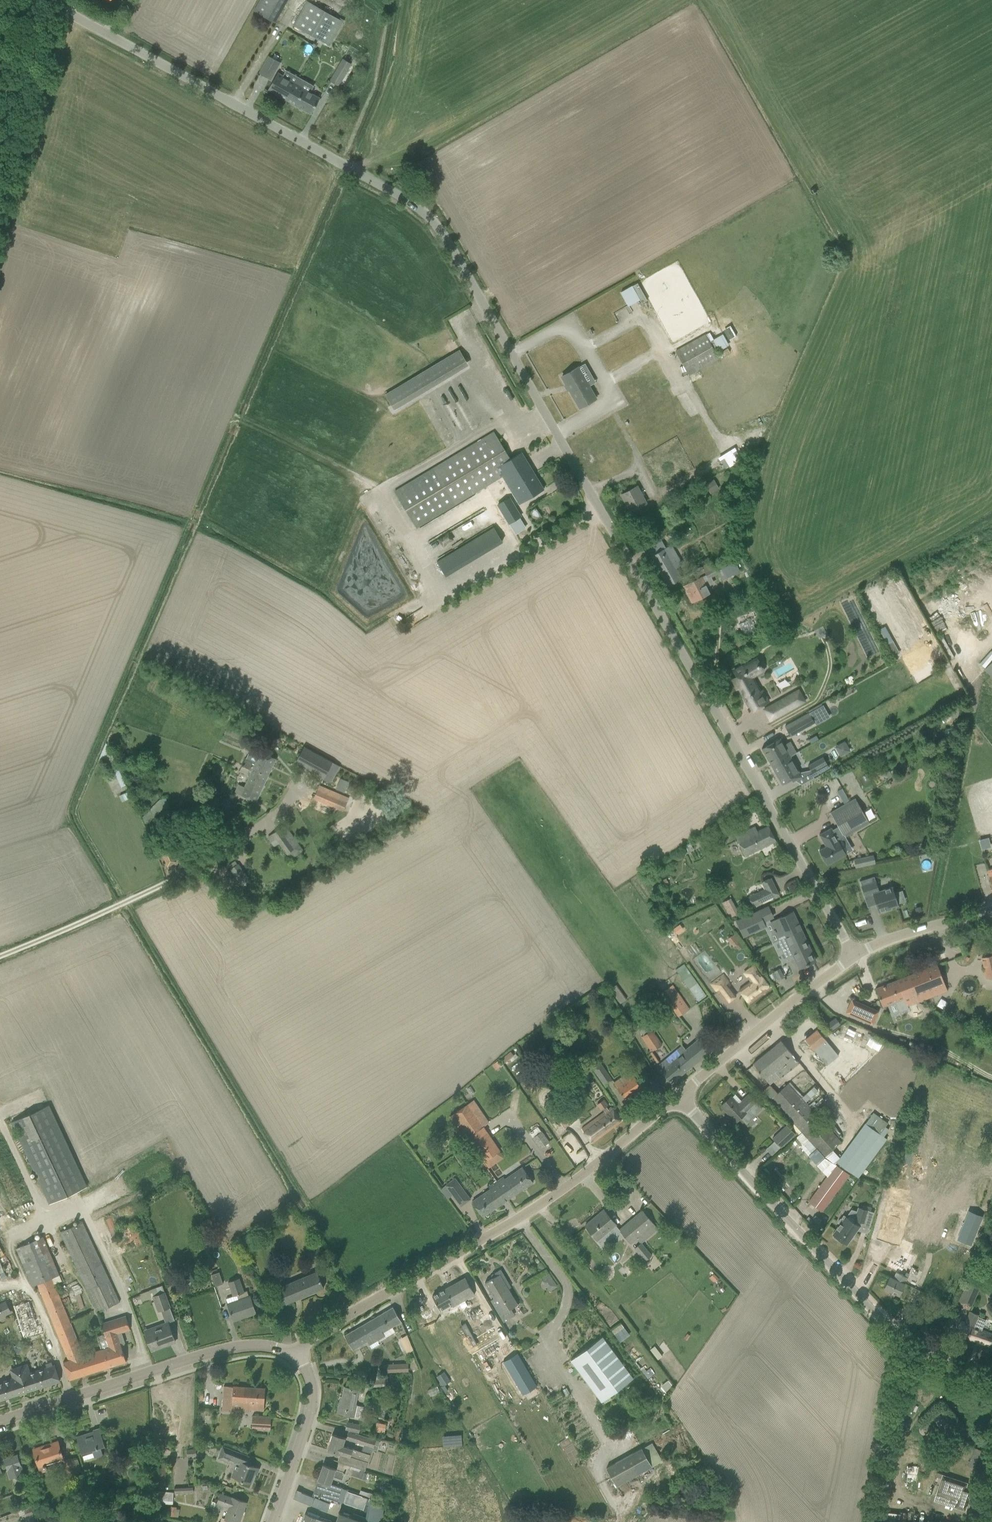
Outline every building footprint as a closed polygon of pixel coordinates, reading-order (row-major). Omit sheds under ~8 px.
[(275,23),(287,0),(260,0),(254,11),(275,23)] [(294,25),(329,45),(343,22),(307,2),(294,25)] [(271,80),(280,62),(268,56),(259,73),(271,80)] [(338,66),(330,80),(338,85),(338,84),(346,71),(347,70),(350,64),(343,60),(339,66),(338,66)] [(298,86),(299,85),(277,73),(268,90),(311,114),(320,98),(298,86)] [(637,283),(632,286),(641,303),(646,300),(637,283)] [(676,352),(689,375),(719,359),(706,335),(676,352)] [(459,350),(385,395),(392,406),(466,362),(459,350)] [(570,389),(569,389),(580,408),(595,399),(578,368),(562,376),(567,385),(568,384),(570,389)] [(450,415),(459,432),(468,427),(459,410),(450,415)] [(395,492),(416,528),(502,476),(519,504),(543,489),(521,452),(510,459),(494,432),(395,492)] [(713,479),(706,483),(710,491),(718,486),(713,479)] [(621,495),(630,512),(646,503),(637,486),(621,495)] [(498,505),(510,524),(511,524),(513,528),(519,525),(516,520),(521,517),(509,498),(498,505)] [(492,528),(433,559),(441,575),(500,543),(492,528)] [(651,556),(668,586),(681,578),(675,568),(682,565),(670,545),(665,548),(661,539),(646,547),(651,556)] [(692,589),(686,592),(690,600),(696,597),(697,599),(706,595),(710,593),(706,585),(713,582),(711,577),(718,573),(722,580),(729,577),(731,580),(736,578),(734,574),(739,571),(734,561),(722,567),(721,565),(716,568),(715,567),(704,572),(705,575),(698,579),(689,583),(692,589)] [(712,561),(701,566),(704,572),(715,567),(712,561)] [(886,644),(890,650),(896,647),(892,641),(886,644)] [(742,666),(733,671),(736,676),(731,679),(736,689),(738,688),(748,706),(753,703),(756,708),(768,702),(762,690),(760,691),(751,675),(755,673),(750,664),(743,668),(742,666)] [(782,714),(805,701),(798,690),(775,703),(782,714)] [(790,736),(814,722),(809,713),(785,727),(790,736)] [(790,756),(780,738),(761,748),(772,766),(790,756)] [(844,740),(834,746),(839,756),(849,750),(844,740)] [(323,779),(325,775),(334,780),(341,767),(332,762),(328,760),(304,746),(295,763),(302,767),(302,766),(310,770),(309,771),(323,779)] [(245,758),(242,765),(267,776),(275,759),(260,752),(251,748),(246,759),(245,758)] [(801,777),(790,756),(772,766),(782,784),(791,779),(793,781),(801,777)] [(813,777),(829,768),(823,757),(808,765),(810,770),(809,770),(813,777)] [(242,765),(239,771),(247,774),(247,773),(250,775),(244,787),(241,795),(256,802),(267,776),(242,765)] [(889,771),(881,775),(884,780),(892,776),(889,771)] [(336,789),(344,793),(349,782),(341,778),(336,789)] [(313,799),(342,811),(348,798),(319,785),(313,799)] [(142,817),(146,827),(163,810),(170,807),(165,797),(160,799),(142,817)] [(855,798),(830,812),(842,834),(844,837),(869,823),(855,798)] [(272,833),(276,839),(286,853),(287,853),(291,859),(303,850),(285,824),(272,833)] [(735,836),(745,856),(767,845),(776,841),(768,826),(757,831),(755,826),(735,836)] [(825,847),(819,850),(827,865),(845,854),(838,841),(841,839),(835,828),(832,830),(831,828),(819,834),(825,847)] [(690,843),(685,846),(687,851),(693,849),(690,843)] [(167,847),(160,850),(167,866),(174,863),(167,847)] [(854,859),(856,867),(874,863),(873,855),(854,859)] [(763,886),(772,881),(770,878),(761,882),(763,886)] [(898,905),(892,887),(878,891),(875,881),(861,886),(865,896),(873,894),(879,913),(891,909),(890,907),(898,905)] [(753,906),(769,898),(765,889),(757,893),(759,896),(750,901),(753,906)] [(733,908),(727,911),(730,917),(736,914),(733,908)] [(696,915),(702,927),(710,922),(705,911),(696,915)] [(765,926),(758,911),(736,921),(743,936),(765,926)] [(815,960),(792,912),(770,922),(774,930),(773,930),(775,933),(775,932),(778,939),(778,940),(779,940),(787,958),(793,955),(799,968),(815,960)] [(676,934),(681,931),(677,926),(673,929),(676,934)] [(986,977),(991,976),(991,955),(981,958),(986,977)] [(739,989),(743,994),(749,1002),(770,986),(760,973),(753,964),(744,971),(750,980),(739,989)] [(937,964),(908,976),(916,997),(915,997),(917,1001),(946,989),(937,964)] [(711,984),(718,994),(720,993),(727,1002),(736,996),(729,986),(730,985),(723,975),(711,984)] [(916,997),(908,976),(875,988),(882,1005),(895,1000),(899,1011),(908,1007),(907,1005),(907,1004),(906,1001),(915,997),(916,997)] [(609,990),(620,1004),(627,1000),(616,985),(609,990)] [(662,992),(679,1016),(689,1010),(671,985),(662,992)] [(852,999),(846,1012),(872,1024),(878,1011),(852,999)] [(827,1024),(831,1030),(840,1023),(835,1017),(827,1024)] [(897,1030),(908,1036),(913,1026),(903,1020),(897,1030)] [(641,1038),(651,1052),(662,1044),(652,1030),(641,1038)] [(817,1030),(806,1039),(814,1050),(826,1064),(838,1055),(826,1040),(817,1030)] [(665,1059),(659,1064),(663,1069),(660,1071),(665,1075),(671,1083),(708,1052),(702,1044),(698,1039),(685,1050),(669,1063),(665,1059)] [(784,1061),(792,1055),(787,1048),(781,1041),(753,1064),(759,1071),(764,1078),(769,1084),(779,1076),(779,1077),(790,1068),(784,1061)] [(498,1059),(492,1064),(496,1068),(501,1064),(498,1059)] [(606,1084),(612,1080),(600,1063),(591,1069),(604,1087),(607,1085),(606,1084)] [(590,1076),(584,1066),(578,1069),(582,1076),(581,1077),(583,1081),(590,1076)] [(637,1080),(634,1075),(630,1070),(614,1082),(625,1099),(642,1087),(641,1087),(645,1084),(640,1078),(637,1080)] [(792,1122),(789,1125),(798,1134),(801,1131),(824,1157),(841,1142),(788,1084),(771,1098),(792,1122)] [(548,1096),(542,1099),(547,1106),(546,1107),(550,1113),(552,1112),(563,1127),(576,1118),(555,1090),(548,1096)] [(730,1096),(721,1106),(736,1122),(739,1118),(745,1124),(763,1109),(756,1102),(756,1103),(754,1100),(748,1094),(741,1101),(735,1094),(731,1097),(730,1096)] [(592,1142),(621,1121),(611,1107),(607,1109),(606,1107),(607,1105),(604,1100),(597,1105),(601,1110),(603,1109),(604,1111),(581,1128),(586,1134),(592,1142)] [(453,1114),(470,1139),(484,1129),(467,1105),(453,1114)] [(13,1123),(50,1203),(86,1186),(49,1106),(13,1123)] [(874,1113),(837,1162),(850,1172),(858,1177),(887,1138),(884,1136),(888,1130),(884,1127),(888,1123),(874,1113)] [(772,1138),(780,1147),(795,1134),(787,1125),(772,1138)] [(484,1129),(470,1139),(485,1160),(499,1151),(484,1129)] [(533,1137),(540,1148),(549,1142),(541,1131),(533,1137)] [(808,1201),(822,1211),(828,1203),(849,1174),(836,1164),(814,1193),(808,1201)] [(503,1177),(495,1182),(507,1200),(533,1182),(522,1167),(505,1179),(503,1177)] [(445,1185),(461,1206),(470,1198),(455,1177),(445,1185)] [(507,1200),(495,1182),(488,1187),(490,1189),(472,1201),(482,1217),(507,1200)] [(876,1222),(882,1224),(880,1231),(893,1234),(902,1205),(883,1198),(876,1222)] [(834,1235),(833,1237),(839,1241),(840,1239),(846,1244),(862,1222),(870,1224),(873,1212),(858,1207),(854,1220),(853,1222),(843,1215),(838,1222),(840,1224),(832,1234),(834,1235)] [(585,1225),(591,1233),(597,1240),(616,1225),(603,1210),(585,1225)] [(619,1230),(626,1237),(630,1243),(653,1223),(649,1218),(642,1210),(619,1230)] [(60,1233),(97,1312),(119,1301),(83,1222),(60,1233)] [(133,1222),(119,1229),(128,1249),(142,1242),(133,1222)] [(202,1238),(207,1247),(219,1240),(213,1231),(202,1238)] [(59,1275),(43,1237),(16,1250),(32,1287),(37,1285),(51,1278),(59,1275)] [(885,1267),(896,1272),(893,1278),(889,1277),(888,1279),(884,1288),(898,1295),(903,1286),(916,1257),(906,1252),(909,1246),(898,1241),(885,1267)] [(641,1242),(634,1248),(645,1260),(651,1254),(641,1242)] [(930,1267),(919,1294),(924,1296),(928,1289),(931,1290),(939,1271),(930,1267)] [(509,1290),(508,1289),(509,1288),(507,1284),(506,1285),(504,1282),(506,1280),(500,1270),(491,1275),(492,1278),(485,1282),(502,1312),(517,1304),(512,1295),(513,1295),(510,1289),(509,1290)] [(279,1287),(282,1294),(286,1303),(323,1288),(317,1271),(279,1287)] [(211,1274),(215,1286),(222,1283),(219,1272),(211,1274)] [(549,1273),(542,1278),(544,1282),(552,1277),(549,1273)] [(465,1277),(432,1296),(440,1310),(451,1304),(452,1307),(459,1303),(464,1311),(473,1305),(474,1307),(479,1304),(474,1294),(465,1277)] [(968,1277),(963,1289),(975,1294),(980,1282),(968,1277)] [(84,1355),(51,1278),(37,1285),(68,1360),(63,1362),(69,1380),(97,1371),(92,1353),(84,1355)] [(227,1304),(229,1309),(232,1318),(245,1314),(246,1316),(255,1312),(248,1291),(244,1292),(239,1278),(228,1282),(233,1296),(225,1298),(227,1304)] [(554,1281),(547,1286),(549,1290),(557,1285),(554,1281)] [(139,1294),(142,1300),(153,1296),(158,1311),(169,1307),(162,1286),(139,1294)] [(28,1299),(11,1305),(22,1337),(40,1331),(37,1322),(36,1322),(28,1299)] [(4,1301),(0,1303),(0,1319),(11,1313),(4,1301)] [(344,1335),(352,1350),(367,1341),(371,1348),(379,1344),(377,1340),(385,1335),(383,1332),(401,1322),(398,1315),(393,1307),(344,1335)] [(990,1347),(991,1342),(991,1332),(981,1328),(985,1319),(977,1315),(977,1314),(969,1310),(964,1322),(960,1320),(954,1334),(990,1347)] [(101,1350),(92,1353),(97,1371),(126,1361),(121,1344),(124,1343),(121,1332),(130,1329),(126,1316),(101,1323),(104,1333),(97,1336),(101,1350)] [(160,1328),(145,1333),(151,1350),(160,1347),(160,1346),(163,1345),(164,1346),(175,1342),(167,1322),(159,1325),(160,1328)] [(620,1342),(629,1335),(623,1327),(614,1334),(620,1342)] [(602,1335),(570,1359),(600,1400),(632,1376),(602,1335)] [(517,1353),(503,1361),(523,1394),(536,1386),(517,1353)] [(383,1365),(383,1373),(408,1372),(408,1364),(383,1365)] [(26,1392),(59,1381),(54,1365),(21,1376),(26,1392)] [(439,1385),(448,1381),(443,1371),(435,1375),(439,1385)] [(26,1392),(21,1376),(0,1382),(0,1400),(26,1392)] [(222,1410),(247,1412),(247,1409),(263,1410),(265,1388),(233,1386),(224,1386),(223,1396),(222,1410)] [(337,1413),(353,1416),(361,1418),(363,1407),(354,1405),(358,1390),(345,1387),(341,1402),(340,1401),(337,1413)] [(938,1428),(947,1424),(941,1412),(932,1416),(938,1428)] [(252,1428),(270,1429),(271,1416),(253,1415),(252,1428)] [(346,1429),(358,1432),(360,1425),(347,1422),(346,1429)] [(379,1422),(377,1430),(384,1432),(386,1424),(379,1422)] [(93,1432),(77,1437),(77,1436),(76,1436),(83,1460),(103,1454),(101,1449),(105,1448),(99,1428),(93,1430),(93,1432)] [(348,1432),(346,1439),(364,1444),(372,1447),(372,1449),(377,1450),(379,1442),(376,1441),(376,1440),(348,1432)] [(332,1434),(327,1449),(340,1453),(337,1461),(347,1464),(347,1465),(364,1471),(364,1470),(365,1471),(370,1455),(362,1452),(352,1449),(342,1446),(345,1438),(341,1437),(332,1434)] [(442,1446),(460,1446),(460,1434),(442,1434),(442,1446)] [(905,1435),(904,1465),(920,1466),(921,1436),(905,1435)] [(57,1443),(42,1448),(42,1447),(34,1449),(41,1472),(47,1470),(45,1464),(63,1459),(57,1442),(57,1443)] [(605,1467),(616,1487),(652,1467),(651,1466),(662,1460),(652,1442),(641,1449),(640,1448),(605,1467)] [(218,1458),(235,1465),(231,1476),(241,1480),(250,1484),(256,1470),(258,1470),(259,1468),(250,1464),(252,1458),(223,1446),(218,1458)] [(967,1465),(974,1468),(981,1450),(974,1447),(967,1465)] [(4,1459),(10,1478),(23,1474),(17,1455),(4,1459)] [(63,1460),(68,1475),(76,1473),(71,1458),(63,1460)] [(317,1480),(318,1480),(330,1484),(333,1477),(342,1480),(345,1472),(335,1469),(323,1465),(317,1480)] [(347,1465),(345,1472),(362,1478),(364,1471),(347,1465)] [(935,1499),(954,1505),(953,1507),(965,1511),(972,1489),(964,1486),(965,1483),(943,1476),(935,1499)] [(330,1484),(318,1480),(313,1494),(312,1494),(312,1495),(337,1503),(342,1488),(330,1484)] [(152,1502),(172,1504),(173,1492),(152,1491),(152,1502)] [(347,1491),(344,1502),(363,1509),(367,1498),(347,1491)] [(229,1520),(233,1521),(239,1521),(246,1502),(233,1498),(232,1498),(220,1494),(217,1504),(215,1503),(213,1508),(221,1511),(223,1506),(229,1508),(225,1519),(229,1520)] [(179,1509),(176,1508),(177,1506),(173,1505),(170,1516),(178,1517),(179,1509)] [(348,1515),(339,1512),(335,1521),(367,1521),(348,1515)] [(302,1521),(329,1521),(318,1518),(305,1513),(302,1521)]
